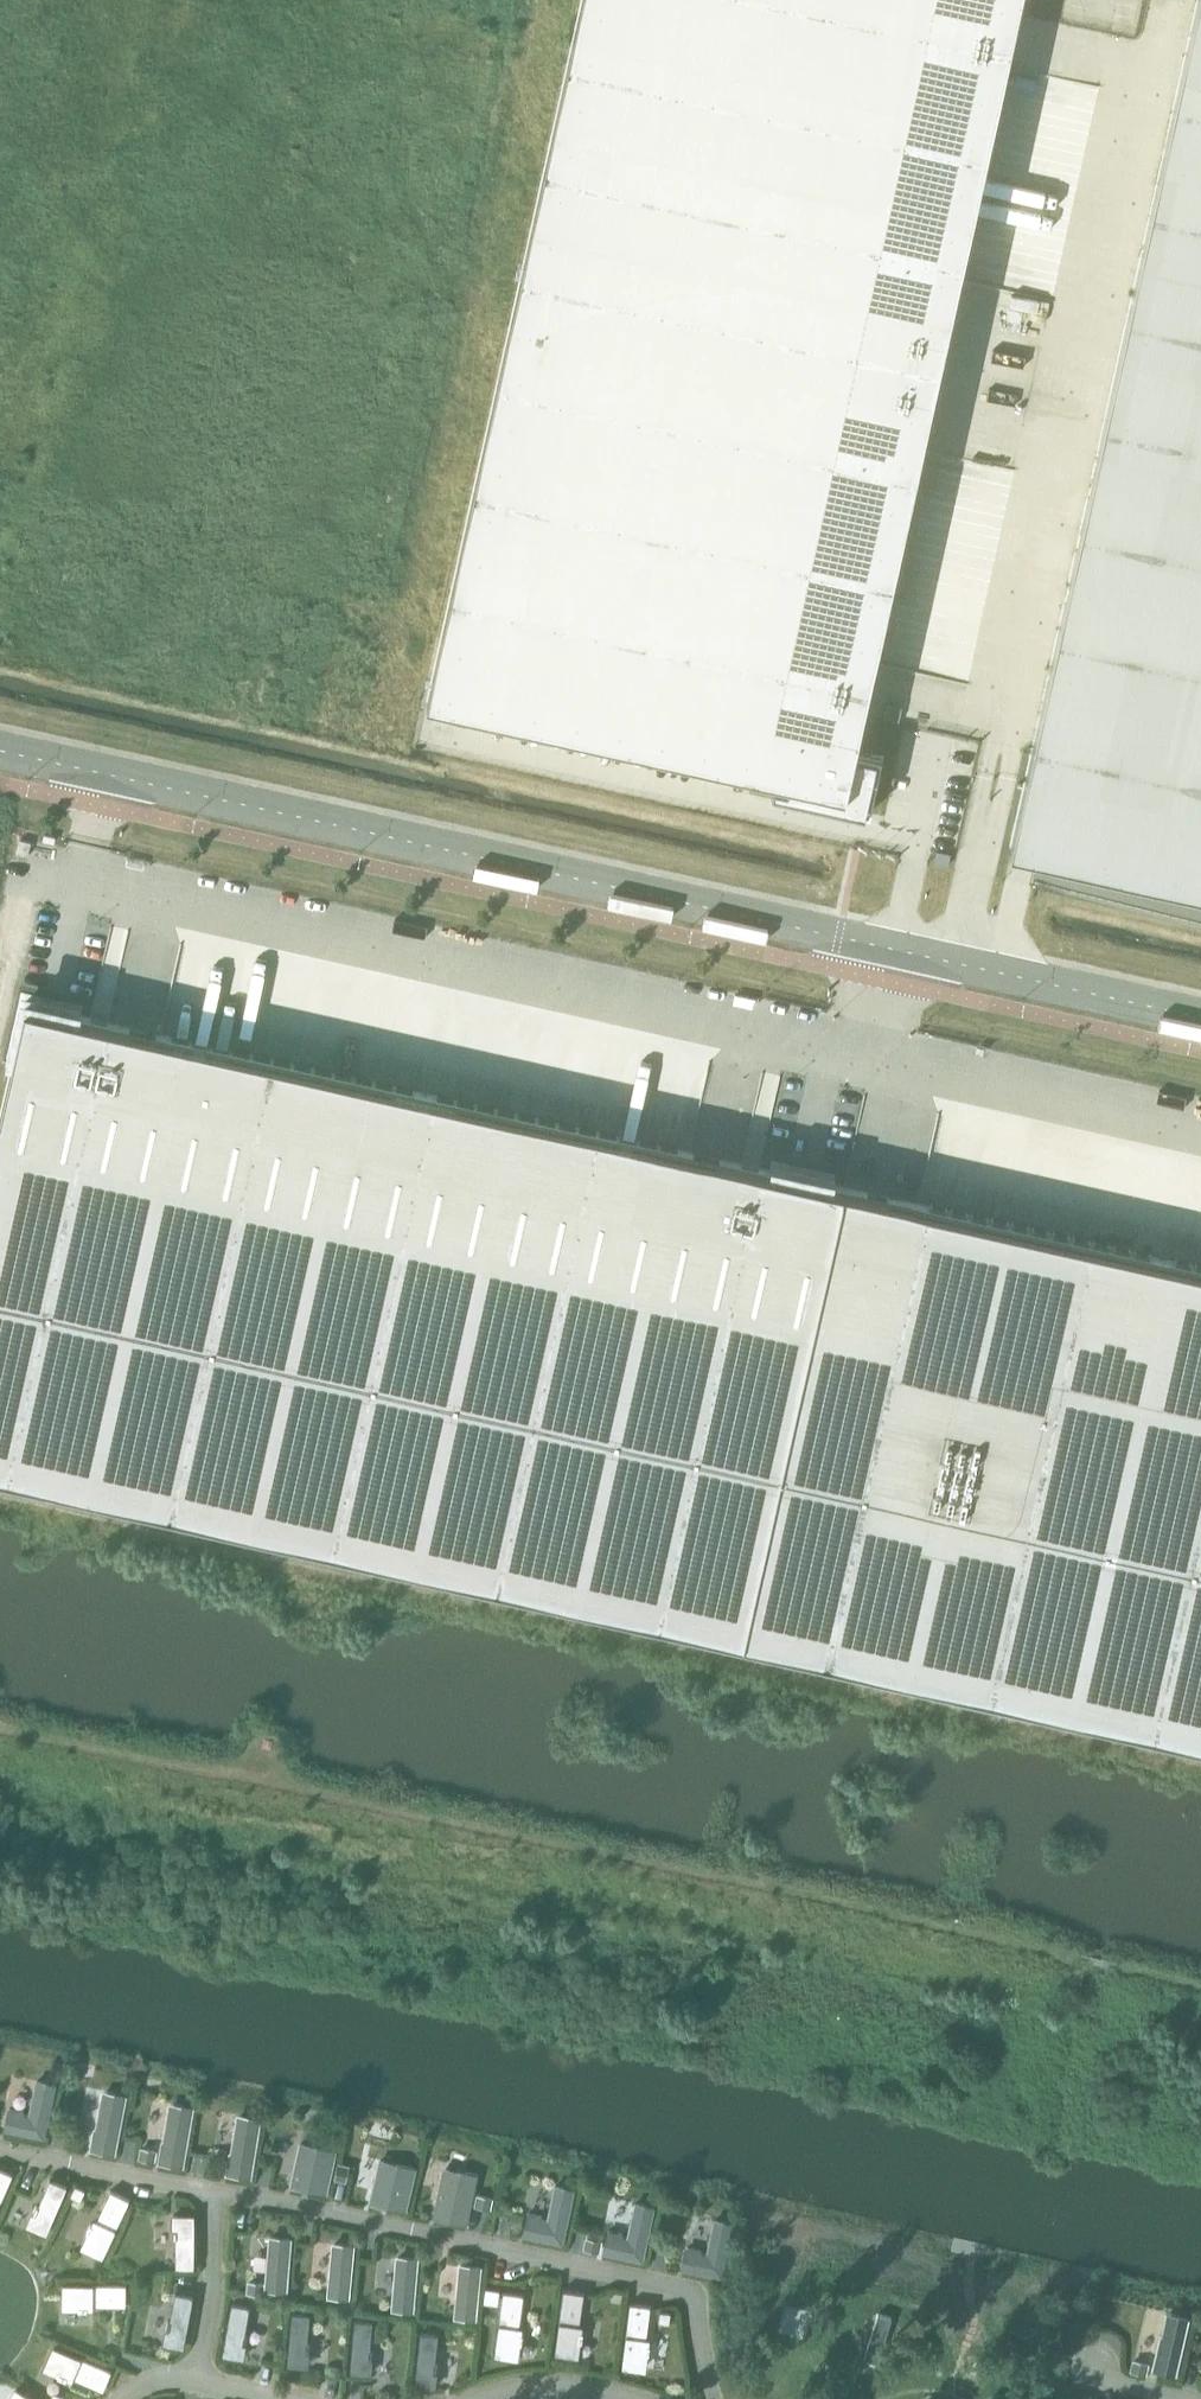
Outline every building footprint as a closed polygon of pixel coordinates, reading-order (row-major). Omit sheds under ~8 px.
[(1020,0),(580,0),(520,273),(940,365),(1020,0)] [(1150,207),(1200,218),(1200,0),(1195,0),(1150,207)] [(1066,238),(1075,191),(1057,188),(1054,207),(1038,205),(1035,221),(1056,225),(1054,236),(1066,238)] [(1150,207),(1103,420),(1200,442),(1200,218),(1150,207)] [(520,273),(426,700),(718,764),(757,772),(832,789),(829,802),(870,811),(883,756),(856,750),(940,365),(520,273)] [(1103,420),(1057,634),(1200,665),(1200,442),(1103,420)] [(1057,634),(1010,848),(1200,890),(1200,665),(1057,634)] [(757,772),(718,764),(714,784),(753,793),(757,772)] [(111,1018),(117,988),(99,984),(93,1015),(111,1018)] [(1165,1258),(1159,1257),(833,1184),(827,1183),(828,1179),(776,1168),(775,1171),(769,1170),(759,1168),(742,1164),(741,1164),(719,1159),(700,1155),(428,1094),(422,1092),(149,1031),(130,1027),(108,1022),(107,1022),(90,1018),(80,1016),(74,1014),(75,1011),(26,1000),(14,1054),(13,1054),(12,1060),(0,1113),(0,1473),(1200,1741),(1200,1267),(1165,1258)] [(3,2129),(44,2138),(56,2083),(36,2078),(28,2114),(22,2113),(23,2110),(8,2106),(3,2129)] [(90,2150),(115,2154),(127,2094),(102,2090),(90,2150)] [(183,2167),(194,2106),(169,2102),(158,2163),(183,2167)] [(251,2178),(261,2117),(236,2113),(226,2174),(251,2178)] [(327,2193),(336,2149),(299,2141),(289,2185),(327,2193)] [(406,2210),(416,2166),(379,2157),(368,2201),(406,2210)] [(338,2158),(334,2176),(347,2179),(352,2161),(338,2158)] [(467,2224),(478,2174),(443,2166),(432,2217),(467,2224)] [(0,2168),(0,2202),(12,2174),(0,2168)] [(26,2225),(46,2234),(67,2186),(50,2178),(38,2206),(36,2205),(33,2213),(31,2212),(26,2225)] [(522,2235),(563,2244),(574,2188),(554,2184),(547,2220),(541,2218),(542,2215),(527,2212),(522,2235)] [(122,2204),(85,2197),(77,2241),(112,2247),(122,2204)] [(622,2232),(607,2229),(602,2252),(642,2261),(654,2205),(634,2201),(626,2237),(621,2235),(622,2232)] [(172,2267),(179,2218),(153,2213),(144,2265),(172,2267)] [(721,2277),(733,2222),(713,2218),(705,2253),(700,2252),(701,2249),(686,2246),(681,2269),(721,2277)] [(265,2289),(287,2291),(291,2237),(269,2235),(265,2289)] [(354,2243),(332,2241),(327,2295),(349,2298),(354,2243)] [(411,2310),(416,2258),(397,2256),(393,2309),(411,2310)] [(480,2267),(458,2264),(456,2315),(474,2316),(480,2267)] [(57,2275),(31,2300),(76,2345),(96,2322),(57,2275)] [(169,2340),(188,2342),(194,2291),(175,2289),(169,2340)] [(554,2351),(578,2354),(580,2340),(581,2340),(583,2330),(581,2330),(582,2324),(579,2323),(584,2292),(563,2289),(559,2321),(554,2351)] [(494,2354),(518,2357),(520,2342),(521,2342),(522,2333),(521,2332),(522,2326),(519,2326),(523,2294),(503,2291),(498,2323),(494,2354)] [(140,2358),(149,2301),(122,2292),(107,2351),(140,2358)] [(231,2301),(222,2353),(243,2357),(246,2343),(244,2343),(246,2334),(244,2334),(249,2305),(231,2301)] [(646,2337),(650,2306),(630,2303),(625,2334),(621,2365),(645,2368),(647,2353),(648,2354),(649,2344),(648,2344),(649,2338),(646,2337)] [(808,2334),(811,2308),(784,2305),(781,2331),(808,2334)] [(308,2313),(290,2312),(287,2365),(308,2366),(309,2352),(308,2352),(308,2343),(307,2343),(308,2313)] [(1155,2369),(1175,2373),(1188,2318),(1181,2316),(1180,2313),(1172,2312),(1167,2315),(1165,2323),(1167,2325),(1162,2343),(1161,2343),(1155,2369)] [(370,2350),(372,2321),(354,2319),(350,2372),(371,2373),(372,2359),(371,2359),(372,2350),(370,2350)] [(844,2322),(843,2341),(870,2343),(871,2324),(844,2322)] [(652,2331),(651,2366),(667,2366),(668,2332),(652,2331)] [(431,2372),(436,2335),(420,2334),(415,2385),(434,2387),(436,2373),(431,2372)] [(37,2345),(22,2364),(55,2397),(70,2378),(37,2345)]
